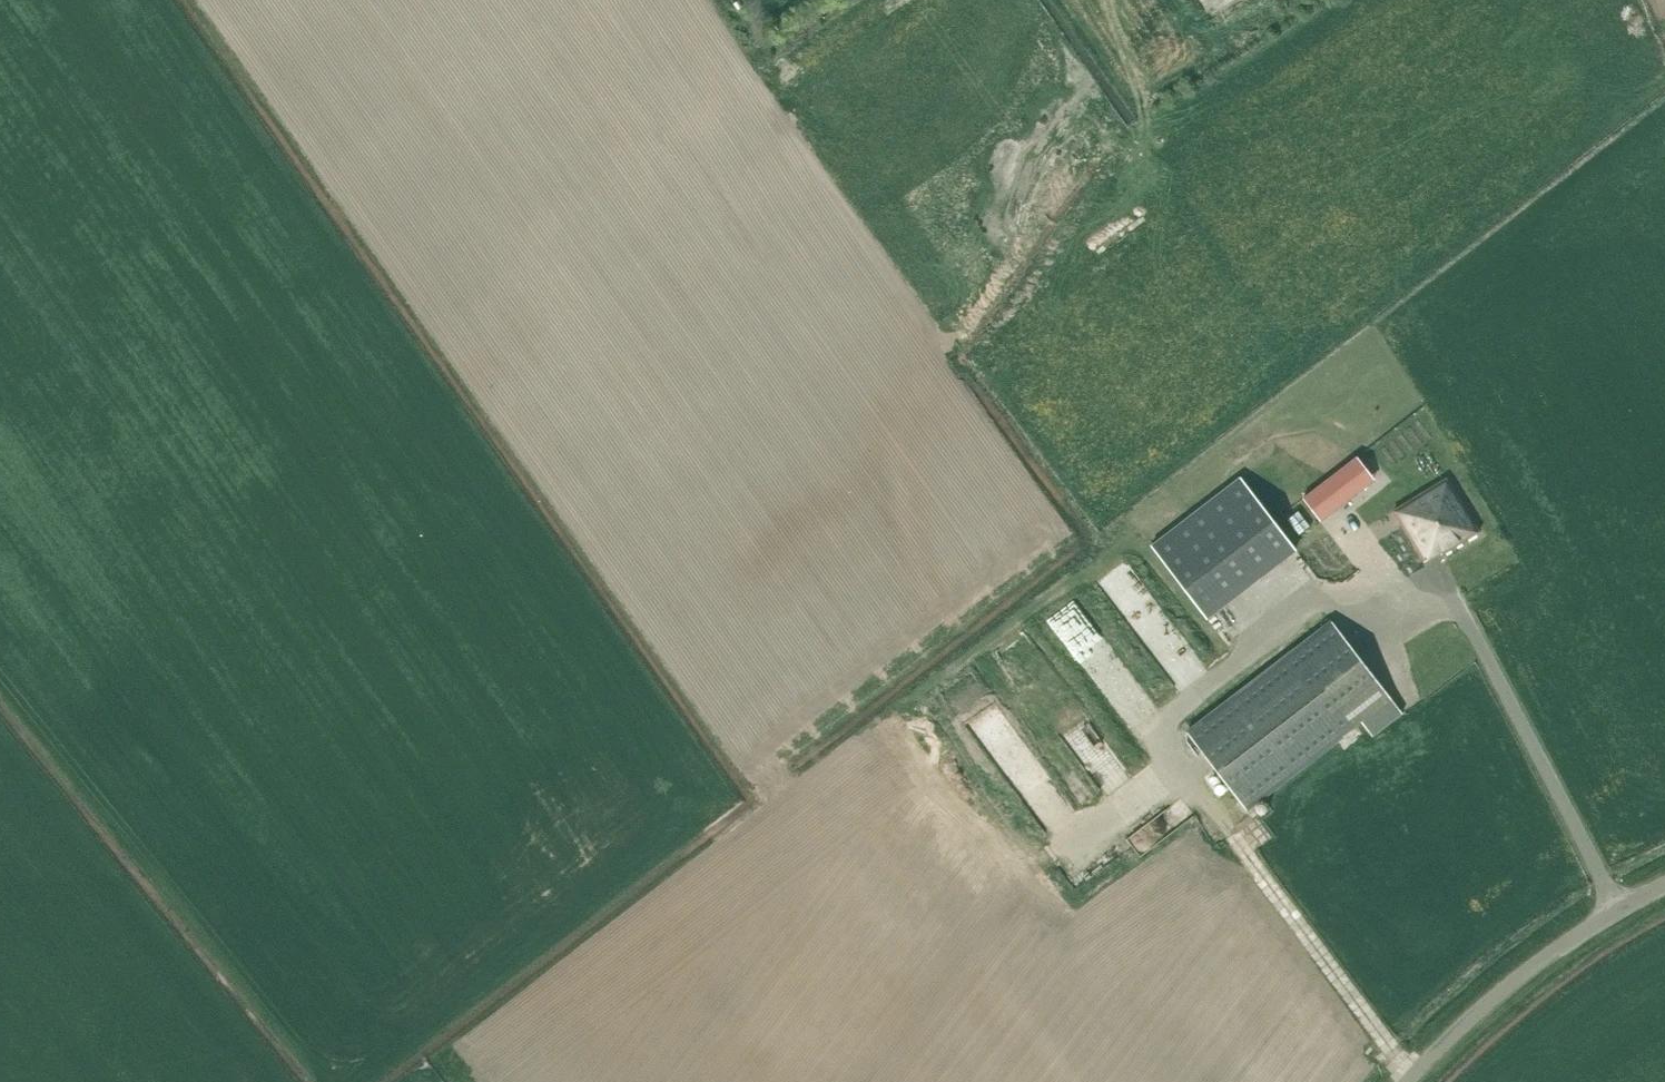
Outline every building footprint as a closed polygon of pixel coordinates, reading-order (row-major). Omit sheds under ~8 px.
[(1344,467),(1331,477),(1349,499),(1361,489),(1344,467)] [(1241,477),(1152,546),(1207,618),(1296,549),(1241,477)] [(1448,478),(1394,509),(1425,561),(1441,552),(1442,554),(1479,531),(1448,478)] [(1334,621),(1189,732),(1247,810),(1362,722),(1373,736),(1403,713),(1334,621)]
